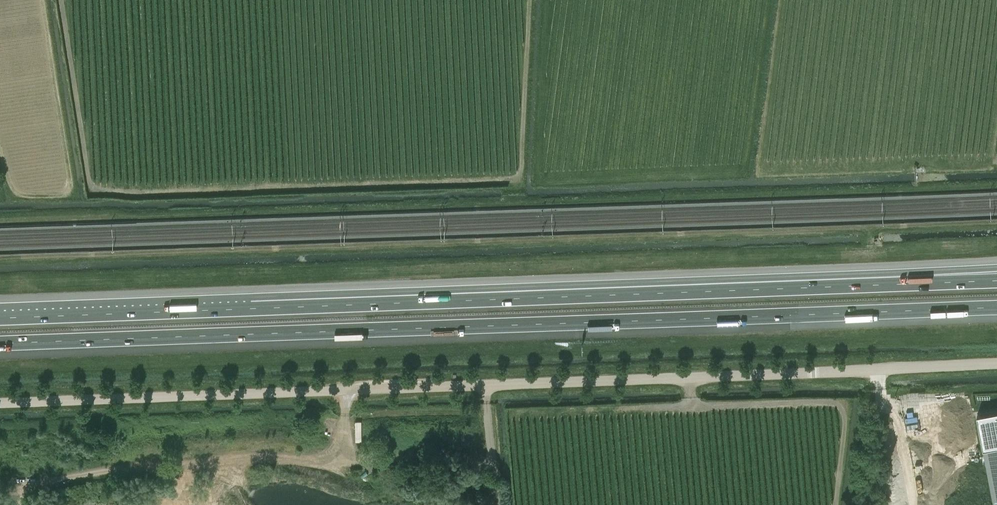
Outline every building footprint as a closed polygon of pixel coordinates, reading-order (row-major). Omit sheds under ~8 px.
[(977,414),(995,504),(996,504),(996,410),(977,414)]
